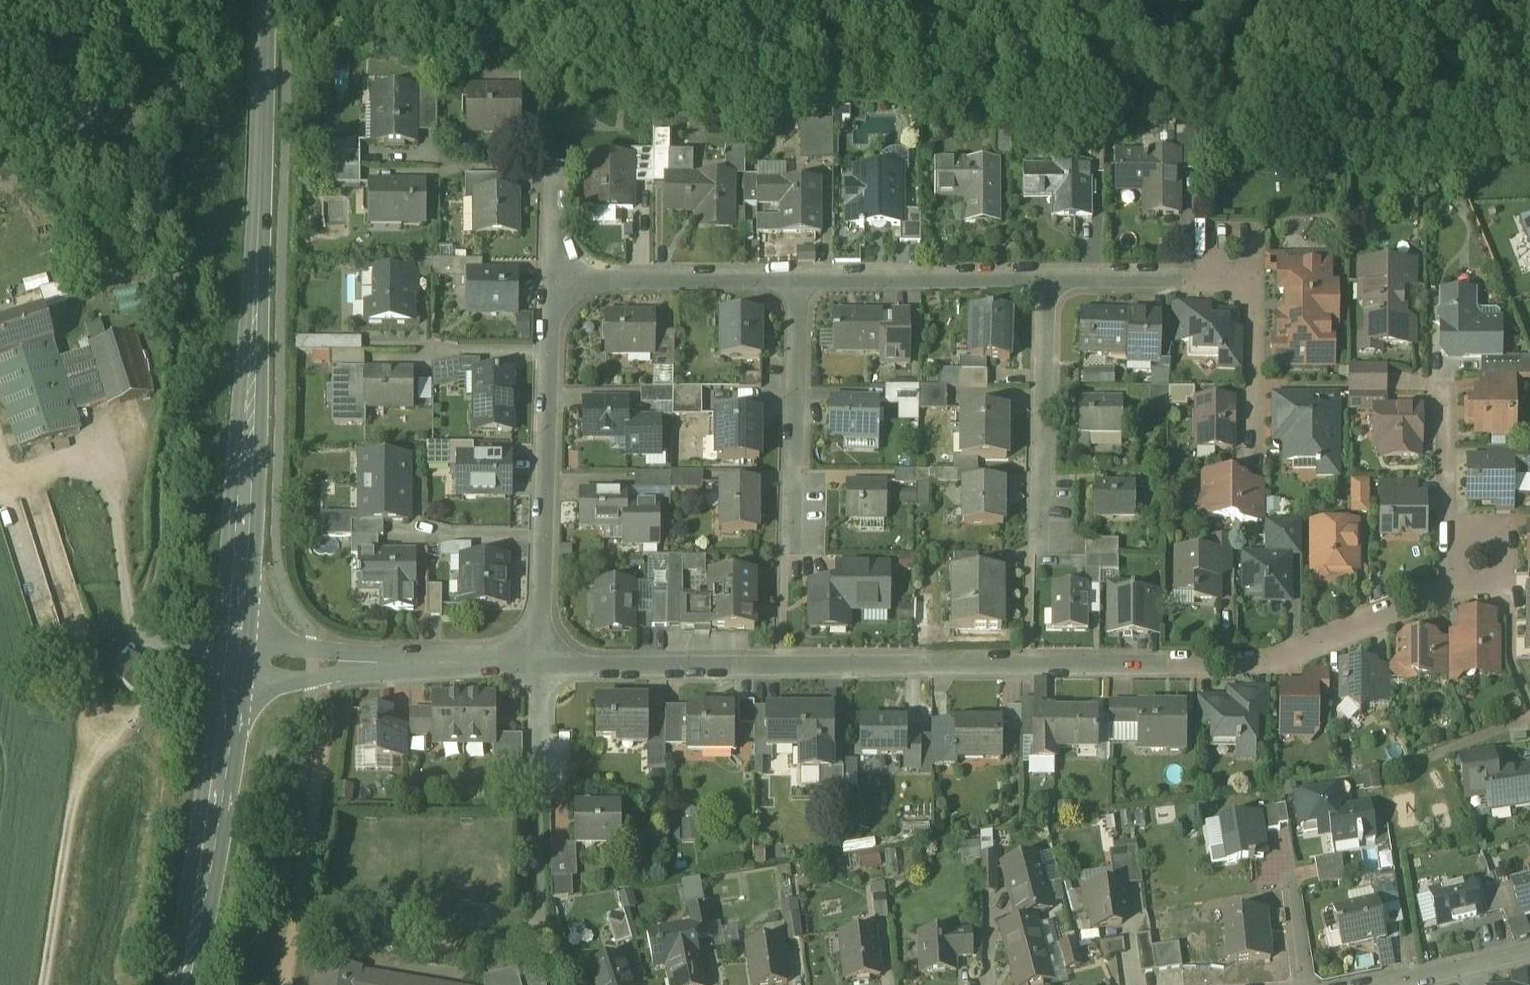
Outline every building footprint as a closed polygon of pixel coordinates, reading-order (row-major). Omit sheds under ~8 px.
[(415,89),(373,90),(373,146),(379,146),(416,145),(416,135),(437,135),(437,129),(423,129),(423,97),(437,97),(437,91),(415,90),(415,89)] [(519,90),(468,90),(468,133),(520,133),(519,90)] [(437,97),(423,97),(423,129),(437,129),(437,97)] [(835,158),(833,120),(800,121),(802,160),(835,158)] [(1104,131),(1084,131),(1084,150),(1091,150),(1091,167),(1092,167),(1092,177),(1104,177),(1104,131)] [(1197,131),(1174,131),(1174,147),(1184,147),(1184,173),(1196,172),(1197,131)] [(1011,136),(985,136),(985,152),(996,152),(996,159),(1011,159),(1011,136)] [(653,152),(631,152),(631,158),(630,175),(632,175),(653,176),(653,157),(653,152)] [(1145,156),(1116,157),(1116,192),(1144,191),(1144,216),(1178,216),(1178,153),(1145,153),(1145,156)] [(359,155),(334,155),(334,170),(336,170),(359,170),(359,155)] [(670,157),(653,157),(653,176),(653,185),(665,185),(665,178),(670,178),(670,157)] [(603,173),(586,173),(586,210),(632,209),(632,175),(630,175),(631,158),(603,158),(603,173)] [(967,166),(936,166),(936,198),(975,198),(975,225),(997,225),(997,165),(968,165),(967,166)] [(1091,167),(1051,167),(1051,169),(1023,169),(1023,203),(1051,203),(1051,221),(1073,221),(1073,237),(1075,237),(1075,221),(1092,221),(1092,177),(1092,167),(1091,167)] [(359,170),(336,170),(336,186),(359,186),(359,170)] [(901,171),(856,171),(856,188),(846,188),(846,227),(902,227),(901,171)] [(503,177),(466,177),(466,194),(479,194),(479,191),(503,191),(503,177)] [(734,177),(699,177),(699,178),(670,178),(665,178),(665,185),(665,212),(699,213),(699,231),(733,231),(734,177)] [(757,178),(745,178),(745,208),(757,208),(757,183),(757,178)] [(821,182),(780,182),(780,183),(757,183),(757,208),(781,208),(781,236),(821,235),(821,182)] [(425,185),(370,186),(370,226),(403,225),(425,225),(425,185)] [(503,191),(479,191),(479,194),(480,235),(518,235),(518,192),(503,191)] [(921,245),(921,214),(907,214),(907,231),(901,231),(901,245),(921,245)] [(1520,222),(1529,248),(1529,222),(1520,222)] [(453,262),(432,262),(432,280),(453,281),(453,262)] [(482,262),(453,262),(453,281),(467,280),(467,274),(481,274),(482,262)] [(1413,266),(1369,266),(1369,284),(1361,284),(1361,305),(1366,304),(1366,342),(1374,342),(1379,347),(1413,347),(1413,325),(1407,325),(1402,320),(1402,295),(1407,290),(1413,290),(1413,266)] [(1328,268),(1304,268),(1304,270),(1280,270),(1280,294),(1284,294),(1284,318),(1280,318),(1280,342),(1290,342),(1290,367),(1332,367),(1332,340),(1328,340),(1328,326),(1330,325),(1332,324),(1334,322),(1335,318),(1334,314),(1333,313),(1331,311),(1328,310),(1328,268)] [(366,275),(356,275),(355,281),(353,283),(353,289),(355,291),(373,291),(373,274),(366,274),(366,275)] [(417,274),(373,274),(373,291),(373,306),(366,306),(366,325),(409,325),(409,298),(417,298),(417,274)] [(481,274),(467,274),(467,280),(466,317),(468,317),(468,313),(515,314),(515,318),(517,318),(517,274),(481,274)] [(1474,294),(1441,294),(1441,310),(1437,315),(1437,325),(1441,329),(1441,343),(1451,343),(1452,346),(1458,352),(1461,352),(1461,358),(1500,358),(1500,331),(1487,331),(1483,327),(1474,327),(1474,294)] [(1154,324),(1142,311),(1135,317),(1129,316),(1127,355),(1127,359),(1156,360),(1157,360),(1158,324),(1154,324)] [(0,326),(0,361),(52,345),(54,344),(44,312),(0,326)] [(1235,320),(1225,319),(1225,317),(1224,316),(1223,314),(1222,313),(1220,312),(1218,312),(1215,313),(1213,314),(1212,315),(1211,317),(1211,319),(1198,319),(1198,335),(1171,334),(1171,342),(1195,343),(1195,354),(1218,354),(1217,368),(1239,369),(1239,351),(1234,350),(1235,320)] [(908,315),(893,315),(893,332),(889,336),(882,336),(882,355),(881,354),(881,367),(908,367),(908,343),(907,343),(908,315)] [(921,315),(908,315),(907,343),(908,343),(920,343),(921,315)] [(1010,315),(989,315),(989,316),(972,315),(971,344),(977,344),(977,361),(1010,362),(1011,343),(1010,343),(1010,315)] [(1129,316),(1081,315),(1080,354),(1127,355),(1129,316)] [(1198,315),(1171,315),(1171,334),(1198,335),(1198,319),(1198,315)] [(653,316),(605,316),(606,356),(652,356),(653,355),(653,333),(653,316)] [(761,317),(721,316),(720,357),(721,359),(761,360),(761,317)] [(882,336),(881,316),(833,316),(834,355),(881,354),(882,355),(882,336)] [(104,321),(87,324),(89,340),(106,338),(104,321)] [(1170,324),(1158,324),(1157,360),(1156,360),(1156,370),(1169,370),(1170,324)] [(135,333),(89,347),(90,352),(107,403),(108,408),(154,393),(135,333)] [(675,333),(653,333),(653,355),(652,356),(652,369),(674,370),(675,333)] [(361,341),(329,341),(330,354),(361,354),(361,341)] [(0,361),(0,392),(19,451),(80,433),(74,414),(107,403),(90,352),(58,362),(52,345),(0,361)] [(361,354),(330,354),(330,369),(364,369),(364,354),(361,354)] [(480,361),(456,361),(456,377),(474,377),(474,373),(480,373),(480,361)] [(1083,370),(1084,385),(1117,384),(1116,368),(1083,370)] [(1362,369),(1349,369),(1349,395),(1384,394),(1384,381),(1362,381),(1362,369)] [(480,373),(474,373),(474,377),(480,377),(480,399),(474,399),(474,416),(513,416),(513,394),(514,393),(514,383),(512,382),(512,373),(480,373)] [(988,373),(960,373),(960,389),(988,389),(988,373)] [(364,374),(340,374),(340,379),(334,379),(334,393),(338,393),(338,407),(334,407),(334,426),(365,426),(365,410),(364,410),(364,374)] [(412,374),(364,374),(364,410),(365,410),(412,410),(412,374)] [(761,376),(739,376),(739,389),(761,389),(761,376)] [(1514,376),(1481,376),(1481,392),(1515,392),(1514,376)] [(420,380),(419,401),(433,401),(433,380),(420,380)] [(673,390),(641,389),(641,405),(673,406),(673,390)] [(919,389),(889,389),(889,405),(919,405),(919,389)] [(947,390),(919,389),(919,405),(919,413),(947,413),(947,390)] [(1150,389),(1127,389),(1127,402),(1150,402),(1150,389)] [(1195,389),(1169,389),(1168,408),(1187,408),(1187,403),(1195,403),(1195,389)] [(702,390),(673,390),(673,406),(673,417),(702,417),(702,390)] [(1481,392),(1475,392),(1475,403),(1469,402),(1469,426),(1475,426),(1475,436),(1493,436),(1493,432),(1505,432),(1510,427),(1510,409),(1515,405),(1515,392),(1481,392)] [(1318,394),(1280,394),(1280,422),(1297,422),(1297,406),(1318,406),(1318,394)] [(1384,394),(1349,395),(1349,412),(1374,412),(1374,410),(1387,410),(1387,395),(1384,394)] [(1122,401),(1078,400),(1078,436),(1121,437),(1122,401)] [(1233,401),(1200,400),(1200,410),(1197,410),(1197,442),(1211,442),(1211,450),(1233,450),(1233,426),(1234,426),(1234,414),(1233,413),(1233,401)] [(610,405),(593,405),(592,402),(584,402),(584,439),(606,439),(627,438),(628,438),(629,438),(629,420),(628,402),(610,402),(610,405)] [(878,403),(859,403),(859,404),(847,404),(847,403),(831,402),(830,439),(877,441),(878,403)] [(1318,406),(1297,406),(1297,422),(1297,459),(1298,459),(1297,463),(1316,463),(1316,468),(1317,468),(1317,476),(1337,475),(1337,432),(1339,430),(1339,421),(1337,419),(1337,406),(1318,406)] [(1387,410),(1374,410),(1374,412),(1374,420),(1371,423),(1371,429),(1374,432),(1385,432),(1385,459),(1418,459),(1418,444),(1421,444),(1421,443),(1424,440),(1424,435),(1421,432),(1421,410),(1387,410)] [(1007,412),(962,412),(962,461),(1006,461),(1007,412)] [(759,415),(717,415),(717,461),(759,461),(759,415)] [(513,416),(474,416),(474,433),(513,433),(513,416)] [(659,456),(659,419),(629,420),(629,438),(628,438),(628,456),(659,456)] [(473,446),(427,446),(427,459),(457,459),(457,457),(474,457),(473,446)] [(409,457),(361,457),(360,460),(366,460),(365,520),(361,520),(360,522),(360,523),(383,523),(408,523),(409,457)] [(474,457),(457,457),(457,459),(458,495),(459,496),(459,494),(483,494),(483,496),(511,496),(511,457),(474,457)] [(1511,462),(1469,462),(1469,502),(1511,502),(1511,462)] [(917,473),(895,473),(895,486),(917,486),(917,473)] [(958,473),(917,473),(917,486),(929,486),(958,486),(958,473)] [(671,474),(634,474),(634,490),(671,490),(671,474)] [(704,474),(671,474),(671,490),(703,490),(704,474)] [(1228,475),(1204,475),(1204,490),(1212,497),(1212,503),(1207,508),(1207,518),(1237,518),(1242,523),(1265,523),(1265,483),(1249,483),(1245,479),(1233,479),(1228,475)] [(1369,482),(1351,482),(1351,515),(1369,515),(1369,482)] [(1417,482),(1383,482),(1383,500),(1417,500),(1417,482)] [(757,485),(722,486),(722,533),(757,533),(757,485)] [(886,485),(847,485),(846,521),(886,521),(886,485)] [(1003,485),(964,485),(964,527),(1003,527),(1003,485)] [(1135,485),(1094,485),(1094,521),(1113,521),(1114,516),(1130,516),(1130,500),(1136,501),(1135,485)] [(929,486),(917,486),(917,509),(929,509),(929,486)] [(624,492),(581,492),(581,527),(623,528),(625,527),(624,506),(624,492)] [(1383,500),(1381,501),(1381,522),(1388,522),(1388,524),(1390,524),(1390,534),(1425,534),(1425,501),(1417,500),(1383,500)] [(657,506),(624,506),(625,527),(623,528),(624,544),(657,544),(657,506)] [(383,523),(360,523),(360,522),(352,522),(351,522),(351,538),(378,538),(383,537),(383,523)] [(1301,527),(1265,527),(1265,558),(1287,558),(1287,554),(1301,554),(1301,527)] [(1355,527),(1315,527),(1315,571),(1318,571),(1323,576),(1328,576),(1332,571),(1355,571),(1355,527)] [(378,538),(351,538),(352,557),(359,557),(359,556),(378,555),(378,538)] [(1233,539),(1212,539),(1212,540),(1214,540),(1214,555),(1214,571),(1218,571),(1221,571),(1233,571),(1233,539)] [(1118,542),(1086,542),(1086,557),(1118,557),(1118,542)] [(471,545),(451,545),(439,548),(440,559),(462,559),(462,558),(466,558),(471,558),(471,545)] [(378,555),(359,556),(359,557),(359,558),(359,572),(357,573),(357,581),(359,581),(359,593),(393,592),(393,612),(413,612),(413,592),(415,592),(415,555),(378,555)] [(1214,555),(1177,555),(1177,595),(1194,595),(1194,602),(1217,602),(1221,598),(1221,571),(1218,571),(1214,571),(1214,555)] [(706,557),(669,557),(668,595),(683,595),(683,573),(707,573),(706,557)] [(978,557),(954,557),(955,574),(978,574),(978,557)] [(1118,557),(1086,557),(1086,572),(1119,571),(1118,557)] [(471,558),(466,558),(466,585),(459,585),(459,607),(508,606),(508,585),(506,585),(507,559),(508,559),(508,558),(471,558)] [(1265,558),(1247,558),(1247,576),(1245,578),(1244,582),(1245,584),(1246,586),(1247,587),(1249,589),(1252,590),(1255,589),(1257,587),(1258,587),(1263,587),(1263,600),(1287,600),(1287,558),(1265,558)] [(888,567),(838,567),(838,585),(848,585),(848,606),(888,606),(888,567)] [(978,574),(955,574),(955,630),(1002,631),(1001,574),(978,574)] [(755,576),(710,576),(710,601),(710,630),(710,631),(754,631),(755,576)] [(632,584),(597,584),(597,587),(599,587),(599,629),(597,629),(597,631),(632,631),(632,584)] [(838,585),(811,585),(811,631),(830,631),(830,623),(848,624),(848,606),(848,585),(838,585)] [(442,587),(427,587),(427,617),(442,617),(442,587)] [(1086,589),(1054,589),(1054,631),(1088,631),(1088,587),(1086,587),(1086,589)] [(1147,596),(1133,596),(1133,590),(1113,590),(1112,614),(1117,614),(1118,635),(1147,635),(1148,630),(1147,596)] [(668,595),(653,594),(652,627),(666,627),(668,595)] [(683,595),(668,595),(666,627),(682,627),(682,601),(683,601),(683,595)] [(1163,596),(1147,596),(1148,630),(1162,630),(1163,596)] [(683,601),(682,601),(682,627),(682,630),(710,630),(710,601),(683,601)] [(928,603),(914,603),(913,626),(927,626),(928,603)] [(1493,616),(1461,617),(1461,649),(1461,665),(1463,665),(1477,665),(1477,671),(1480,671),(1484,676),(1497,675),(1497,658),(1497,650),(1493,650),(1493,616)] [(1429,635),(1407,635),(1401,641),(1401,668),(1407,674),(1414,674),(1419,679),(1435,679),(1435,677),(1435,646),(1435,641),(1429,635)] [(1449,646),(1435,646),(1435,677),(1449,677),(1449,648),(1449,646)] [(1461,665),(1461,649),(1449,648),(1449,677),(1449,681),(1458,681),(1463,676),(1463,665),(1461,665)] [(1360,658),(1354,664),(1341,664),(1341,701),(1347,701),(1360,714),(1367,707),(1374,707),(1374,700),(1374,668),(1374,664),(1366,664),(1360,658)] [(137,660),(132,667),(126,662),(113,679),(133,694),(151,671),(137,660)] [(1389,668),(1374,668),(1374,700),(1389,701),(1389,668)] [(1329,672),(1307,672),(1307,685),(1317,685),(1317,698),(1329,698),(1329,672)] [(1307,685),(1291,685),(1291,688),(1281,688),(1281,728),(1295,729),(1295,736),(1300,736),(1307,743),(1320,730),(1317,727),(1317,698),(1317,685),(1307,685)] [(1269,693),(1255,693),(1255,703),(1256,704),(1256,719),(1269,719),(1269,693)] [(463,697),(433,698),(433,712),(433,737),(434,744),(464,744),(463,697)] [(494,697),(463,697),(464,744),(493,745),(494,745),(494,736),(494,697)] [(647,701),(596,702),(596,740),(617,740),(617,746),(647,746),(647,716),(647,701)] [(1034,701),(1021,701),(1021,709),(1021,732),(1021,741),(1033,741),(1033,740),(1034,740),(1033,713),(1034,713),(1034,701)] [(1215,701),(1197,701),(1197,728),(1215,728),(1215,701)] [(1235,704),(1235,702),(1215,701),(1215,728),(1215,741),(1236,741),(1236,756),(1256,757),(1256,719),(1256,704),(1255,703),(1235,704)] [(755,703),(739,704),(739,727),(755,727),(755,709),(755,703)] [(1139,704),(1109,704),(1109,729),(1138,729),(1138,709),(1140,709),(1139,704)] [(1021,709),(1008,708),(1008,732),(1021,732),(1021,709)] [(1140,709),(1138,709),(1138,729),(1138,749),(1166,749),(1166,754),(1185,754),(1184,708),(1140,709)] [(734,709),(687,710),(687,747),(687,753),(703,753),(703,747),(734,747),(734,709)] [(768,709),(755,709),(755,727),(755,740),(767,740),(768,740),(768,710),(768,709)] [(687,710),(665,710),(665,716),(665,746),(665,747),(687,747),(687,710)] [(804,717),(804,710),(768,710),(768,740),(767,740),(767,749),(772,749),(800,749),(800,772),(819,773),(819,772),(831,772),(831,771),(831,746),(831,717),(804,717)] [(393,711),(363,711),(363,751),(377,751),(377,760),(410,760),(410,737),(410,729),(393,729),(393,711)] [(433,712),(410,712),(410,729),(410,737),(433,737),(433,712)] [(1034,713),(1033,713),(1034,740),(1033,740),(1033,741),(1033,763),(1055,763),(1055,751),(1054,751),(1053,716),(1055,716),(1055,713),(1034,713)] [(665,716),(647,716),(647,746),(665,746),(665,716)] [(1055,716),(1053,716),(1054,751),(1055,751),(1097,751),(1097,716),(1055,716)] [(906,725),(860,726),(860,757),(861,757),(904,757),(907,757),(907,738),(906,725)] [(955,725),(932,726),(932,738),(932,769),(956,769),(956,763),(955,762),(955,725)] [(1001,725),(955,725),(955,762),(956,763),(1002,762),(1001,725)] [(523,748),(499,748),(499,736),(494,736),(494,745),(493,745),(493,759),(522,759),(523,748)] [(920,738),(907,738),(907,757),(904,757),(905,771),(920,771),(920,738)] [(767,740),(755,740),(755,776),(763,776),(763,758),(772,758),(772,749),(767,749),(767,740)] [(843,746),(831,746),(831,771),(844,771),(844,762),(843,746)] [(1499,753),(1460,759),(1466,799),(1487,796),(1484,777),(1495,775),(1494,771),(1501,766),(1499,753)] [(857,762),(844,762),(844,771),(844,788),(857,788),(857,762)] [(1484,777),(1487,796),(1489,811),(1509,808),(1510,809),(1529,806),(1529,780),(1528,770),(1495,775),(1484,777)] [(1381,774),(1358,774),(1358,788),(1381,788),(1381,774)] [(1338,790),(1296,797),(1301,827),(1318,825),(1318,822),(1328,821),(1327,811),(1350,807),(1348,798),(1350,796),(1350,794),(1351,793),(1350,791),(1350,790),(1349,789),(1348,788),(1347,787),(1345,786),(1343,786),(1341,787),(1339,788),(1338,790)] [(1350,807),(1327,811),(1328,821),(1332,843),(1358,839),(1359,844),(1362,843),(1360,835),(1373,833),(1374,840),(1376,840),(1370,804),(1350,807)] [(1276,808),(1255,811),(1256,816),(1259,833),(1263,833),(1280,830),(1276,808)] [(620,810),(574,811),(575,846),(620,845),(620,810)] [(1256,816),(1227,820),(1231,846),(1225,847),(1228,864),(1248,860),(1249,861),(1254,861),(1254,860),(1263,858),(1260,844),(1265,843),(1263,833),(1259,833),(1256,816)] [(685,818),(685,839),(700,840),(701,818),(685,818)] [(566,877),(565,845),(551,845),(552,878),(566,877)] [(1137,849),(1109,853),(1113,886),(1123,885),(1124,887),(1142,885),(1137,849)] [(845,869),(882,867),(881,851),(844,853),(845,869)] [(995,857),(980,857),(981,893),(996,893),(995,870),(995,857)] [(1040,857),(1003,867),(1004,870),(995,870),(995,871),(1004,871),(1008,885),(1037,877),(1037,879),(1045,877),(1040,857)] [(1341,857),(1315,861),(1319,885),(1345,881),(1341,857)] [(1495,891),(1503,913),(1508,924),(1524,920),(1523,917),(1529,915),(1529,869),(1527,870),(1529,880),(1495,891)] [(1395,874),(1380,876),(1385,907),(1399,905),(1395,874)] [(683,879),(686,900),(705,898),(702,876),(683,879)] [(1037,877),(1008,885),(1014,908),(1015,907),(1018,918),(1016,918),(1017,920),(1054,910),(1048,887),(1040,889),(1037,879),(1037,877)] [(1113,886),(1088,890),(1094,930),(1122,926),(1128,918),(1124,887),(1123,885),(1113,886)] [(1472,886),(1430,896),(1438,928),(1480,918),(1472,886)] [(621,892),(622,908),(636,907),(635,891),(621,892)] [(1495,891),(1482,895),(1487,917),(1503,913),(1495,891)] [(885,895),(872,896),(875,920),(888,919),(885,895)] [(782,899),(783,914),(801,912),(800,898),(782,899)] [(1377,901),(1332,911),(1342,950),(1386,940),(1377,901)] [(705,906),(689,909),(692,928),(693,928),(697,943),(712,941),(705,906)] [(624,911),(606,917),(616,946),(632,941),(624,911)] [(1265,912),(1225,917),(1229,964),(1270,960),(1265,912)] [(798,916),(785,918),(789,941),(801,939),(798,916)] [(1034,920),(1002,928),(1005,939),(1004,940),(1009,959),(1043,950),(1034,920)] [(857,934),(840,936),(846,982),(879,978),(873,932),(864,933),(863,927),(856,928),(857,934)] [(692,928),(647,937),(652,966),(665,964),(665,963),(700,956),(702,952),(701,946),(697,943),(693,928),(692,928)] [(953,933),(922,935),(923,959),(920,959),(921,975),(956,973),(955,959),(972,957),(971,932),(953,933)] [(1150,937),(1135,939),(1140,975),(1155,973),(1152,949),(1150,937)] [(747,945),(753,984),(779,984),(787,984),(781,941),(747,945)] [(1075,942),(1060,946),(1067,970),(1081,966),(1075,942)] [(1178,946),(1152,949),(1155,973),(1181,969),(1178,946)] [(1009,959),(1009,961),(1011,960),(1013,969),(1012,970),(1016,984),(1038,984),(1051,982),(1043,950),(1009,959)] [(665,963),(665,964),(670,984),(704,984),(699,957),(700,957),(700,956),(665,963)] [(585,969),(585,970),(589,968),(595,984),(630,984),(621,957),(585,969)] [(319,964),(316,984),(422,984),(359,974),(360,971),(319,964)] [(499,977),(497,973),(488,976),(489,979),(485,980),(485,984),(545,984),(539,966),(516,973),(516,972),(499,977)]
